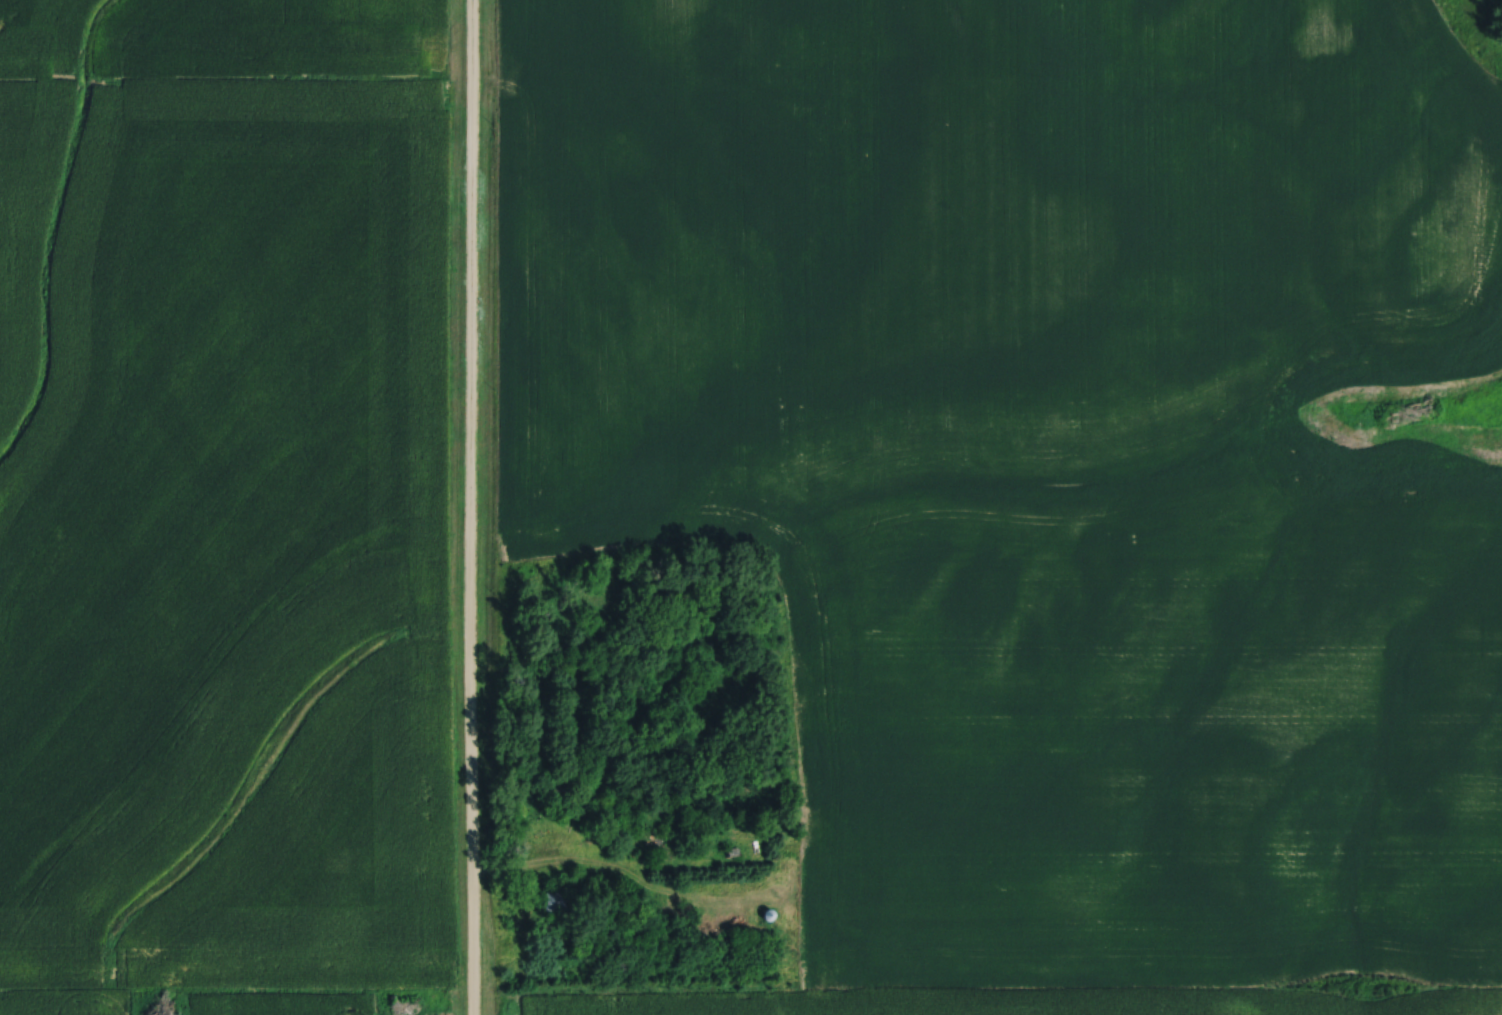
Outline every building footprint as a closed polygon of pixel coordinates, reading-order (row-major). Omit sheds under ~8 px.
[(545,913),(571,913),(571,891),(545,891),(545,913)]
